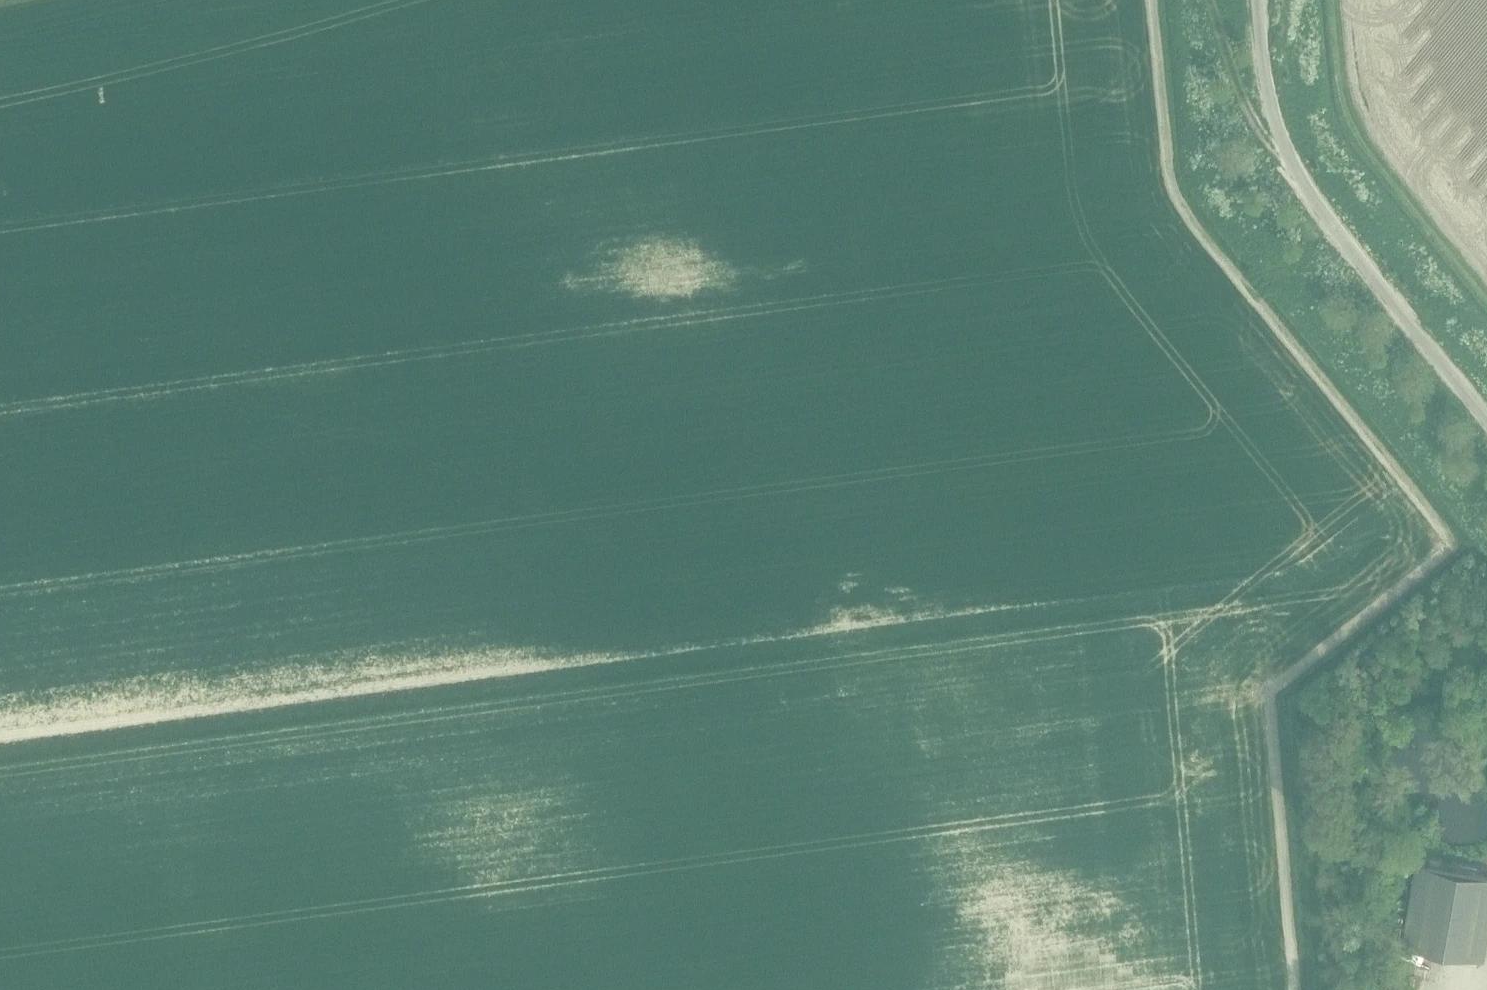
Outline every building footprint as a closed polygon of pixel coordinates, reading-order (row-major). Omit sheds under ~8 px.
[(1413,863),(1399,940),(1480,955),(1486,917),(1486,876),(1413,863)]
